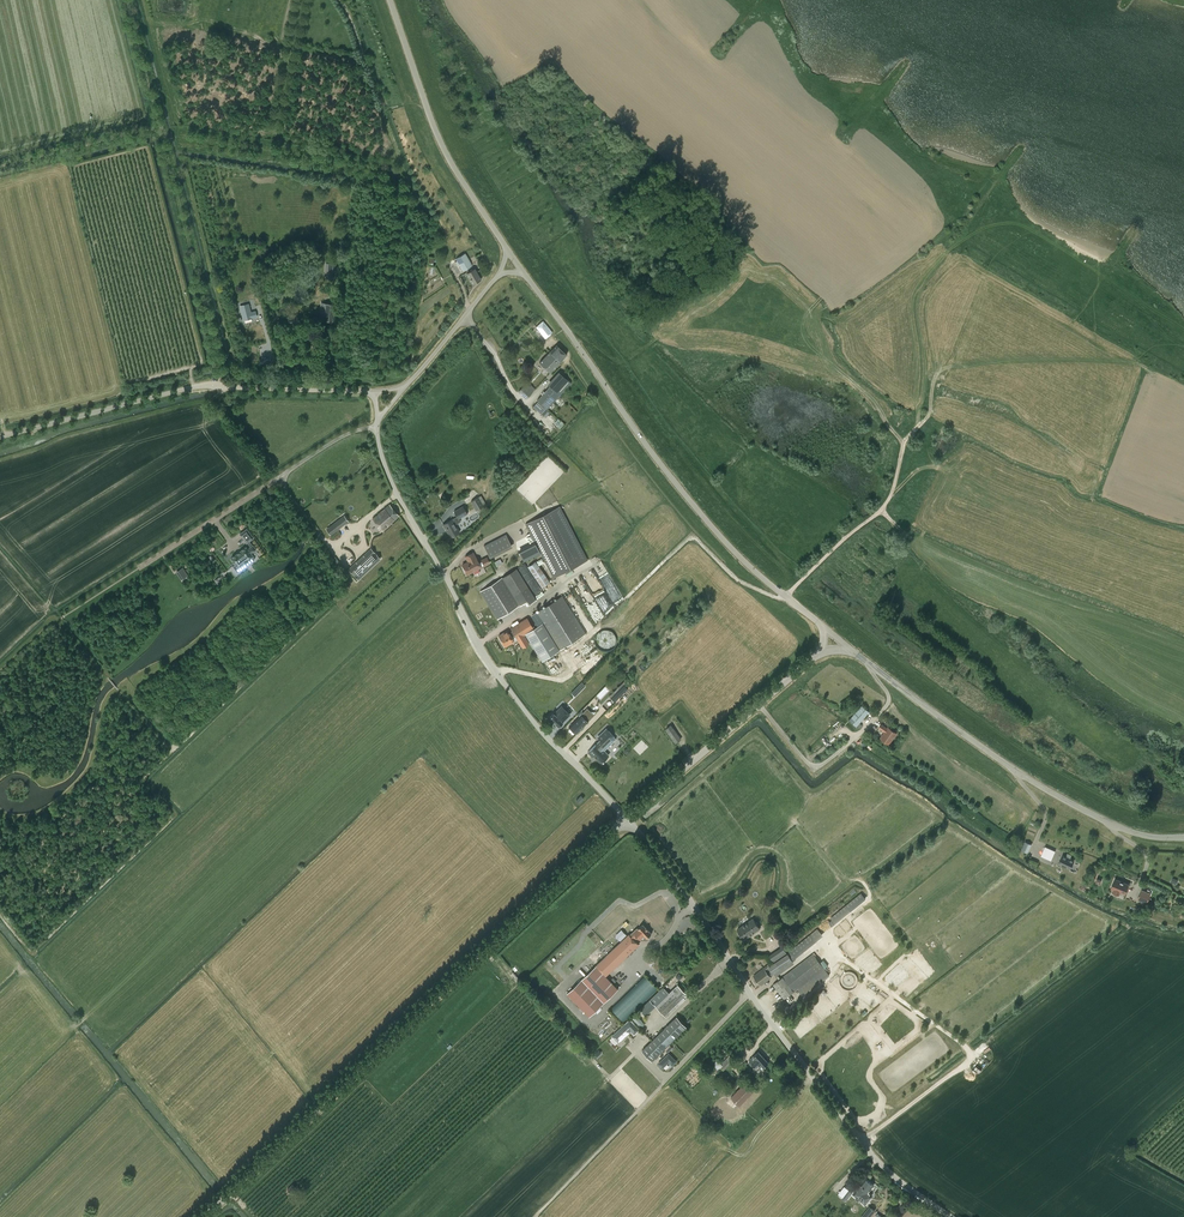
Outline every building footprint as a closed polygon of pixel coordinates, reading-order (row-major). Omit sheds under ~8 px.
[(465,253),(456,259),(463,271),(472,266),(465,253)] [(326,263),(325,278),(335,278),(336,263),(326,263)] [(474,269),(466,273),(473,284),(480,279),(474,269)] [(245,300),(238,302),(242,315),(250,313),(255,312),(253,306),(248,308),(246,300),(245,300)] [(321,311),(321,317),(327,318),(332,318),(333,303),(322,302),(321,308),(325,308),(325,312),(321,311)] [(543,320),(535,326),(544,338),(552,333),(543,320)] [(556,345),(540,362),(550,372),(567,354),(556,345)] [(537,350),(532,355),(537,360),(542,354),(537,350)] [(538,401),(533,406),(541,413),(546,408),(547,409),(571,383),(558,371),(547,384),(550,386),(537,400),(538,401)] [(528,381),(518,391),(526,398),(536,388),(528,381)] [(560,427),(564,423),(559,418),(555,421),(560,427)] [(481,495),(470,501),(476,511),(486,505),(481,495)] [(389,504),(373,518),(383,530),(399,515),(389,504)] [(457,517),(443,524),(450,537),(459,532),(455,525),(460,522),(458,518),(467,513),(463,506),(454,511),(457,517)] [(560,506),(525,524),(553,578),(587,560),(560,506)] [(326,529),(330,535),(348,521),(344,515),(331,525),(326,529)] [(246,543),(247,543),(249,541),(254,538),(247,528),(239,534),(246,543)] [(505,534),(483,545),(490,558),(512,547),(505,534)] [(240,551),(237,553),(230,558),(235,564),(233,566),(237,572),(245,566),(250,563),(255,559),(253,556),(254,556),(252,553),(257,550),(253,544),(252,545),(249,541),(247,543),(250,546),(248,548),(246,546),(240,551)] [(370,548),(350,567),(360,578),(380,559),(370,548)] [(467,561),(462,564),(463,567),(462,567),(465,572),(466,572),(467,575),(482,567),(481,566),(483,565),(484,566),(490,563),(487,556),(481,559),(482,561),(478,563),(473,552),(465,556),(467,561)] [(535,561),(527,567),(541,587),(549,582),(535,561)] [(188,576),(183,568),(176,572),(181,580),(188,576)] [(516,569),(480,591),(497,619),(519,605),(524,602),(525,604),(532,603),(536,595),(531,589),(529,589),(516,569)] [(562,596),(537,611),(532,614),(539,625),(539,626),(541,625),(543,627),(544,627),(558,650),(561,649),(585,633),(562,596)] [(507,630),(499,635),(506,646),(525,634),(534,628),(527,617),(510,628),(512,631),(509,634),(507,630)] [(525,634),(542,661),(558,650),(544,627),(543,627),(541,625),(539,626),(539,625),(534,628),(525,634)] [(591,643),(572,653),(574,657),(593,647),(591,643)] [(553,666),(558,673),(566,667),(562,661),(553,666)] [(623,684),(610,697),(615,702),(628,689),(623,684)] [(862,705),(849,719),(857,726),(869,711),(862,705)] [(566,713),(567,713),(563,709),(562,710),(560,707),(554,713),(549,717),(558,726),(563,722),(562,722),(568,716),(566,713)] [(587,708),(569,727),(571,726),(577,732),(575,733),(576,734),(581,729),(583,727),(594,715),(593,715),(587,709),(587,708)] [(881,724),(879,728),(885,732),(881,738),(889,743),(896,733),(889,727),(887,728),(881,724)] [(671,725),(665,729),(675,743),(681,739),(671,725)] [(600,740),(588,752),(592,756),(593,755),(600,763),(609,755),(601,747),(613,735),(606,728),(598,737),(600,740)] [(1031,844),(1025,841),(1021,850),(1028,852),(1031,844)] [(1045,846),(1041,855),(1051,860),(1055,851),(1045,846)] [(1062,855),(1058,863),(1070,869),(1074,861),(1070,859),(1072,855),(1067,853),(1065,857),(1062,855)] [(1115,879),(1111,888),(1113,889),(1112,892),(1119,895),(1120,892),(1124,894),(1128,884),(1115,879)] [(1141,890),(1138,899),(1146,902),(1150,894),(1141,890)] [(861,892),(846,905),(849,909),(864,897),(861,892)] [(742,937),(744,940),(760,929),(753,919),(737,930),(739,932),(738,932),(738,933),(738,934),(739,935),(739,936),(740,936),(740,937),(741,937),(742,937)] [(629,933),(567,994),(589,1017),(618,988),(606,976),(639,944),(635,940),(638,937),(640,940),(644,935),(647,938),(652,933),(643,924),(638,929),(637,928),(630,935),(629,933)] [(621,929),(615,936),(620,941),(627,935),(621,929)] [(774,961),(787,952),(783,945),(770,955),(774,961)] [(791,949),(787,952),(793,959),(796,956),(791,949)] [(775,976),(794,963),(787,953),(769,966),(768,966),(774,974),(775,976)] [(783,977),(773,984),(784,999),(794,991),(794,992),(797,989),(802,995),(829,974),(824,967),(821,964),(815,956),(813,953),(782,976),(783,977)] [(768,966),(769,966),(768,965),(764,968),(753,976),(761,985),(771,978),(770,976),(774,974),(768,966)] [(858,982),(858,981),(858,979),(857,977),(856,975),(855,974),(854,973),(852,972),(851,972),(849,971),(847,972),(846,972),(844,973),(842,974),(841,975),(840,977),(840,979),(840,980),(840,982),(840,984),(841,985),(842,987),(843,988),(845,989),(847,990),(849,990),(850,990),(852,989),(854,988),(855,987),(857,984),(858,982)] [(646,974),(612,1007),(624,1020),(658,987),(646,974)] [(678,985),(656,1006),(666,1016),(688,995),(678,985)] [(650,999),(640,1009),(645,1015),(656,1006),(650,999)] [(676,1016),(651,1041),(661,1052),(687,1027),(676,1016)] [(624,1025),(612,1036),(618,1043),(630,1032),(624,1025)] [(600,1050),(593,1055),(597,1059),(603,1053),(600,1050)] [(751,1061),(749,1063),(751,1066),(753,1064),(757,1068),(761,1064),(763,1067),(768,1062),(758,1051),(749,1059),(751,1061)] [(667,1071),(678,1061),(669,1052),(658,1062),(667,1071)] [(608,1053),(599,1061),(603,1065),(611,1057),(608,1053)] [(714,1056),(705,1066),(714,1074),(720,1067),(723,1070),(734,1060),(729,1055),(723,1062),(721,1060),(719,1061),(714,1056)] [(744,1083),(725,1103),(733,1110),(738,1104),(740,1106),(753,1092),(744,1083)] [(865,1178),(854,1193),(853,1194),(865,1204),(872,1195),(868,1192),(873,1185),(865,1178)] [(293,1183),(287,1189),(290,1193),(296,1187),(293,1183)] [(849,1189),(849,1190),(842,1198),(846,1201),(853,1192),(849,1189)] [(861,1216),(870,1216),(875,1211),(869,1206),(861,1216)]
